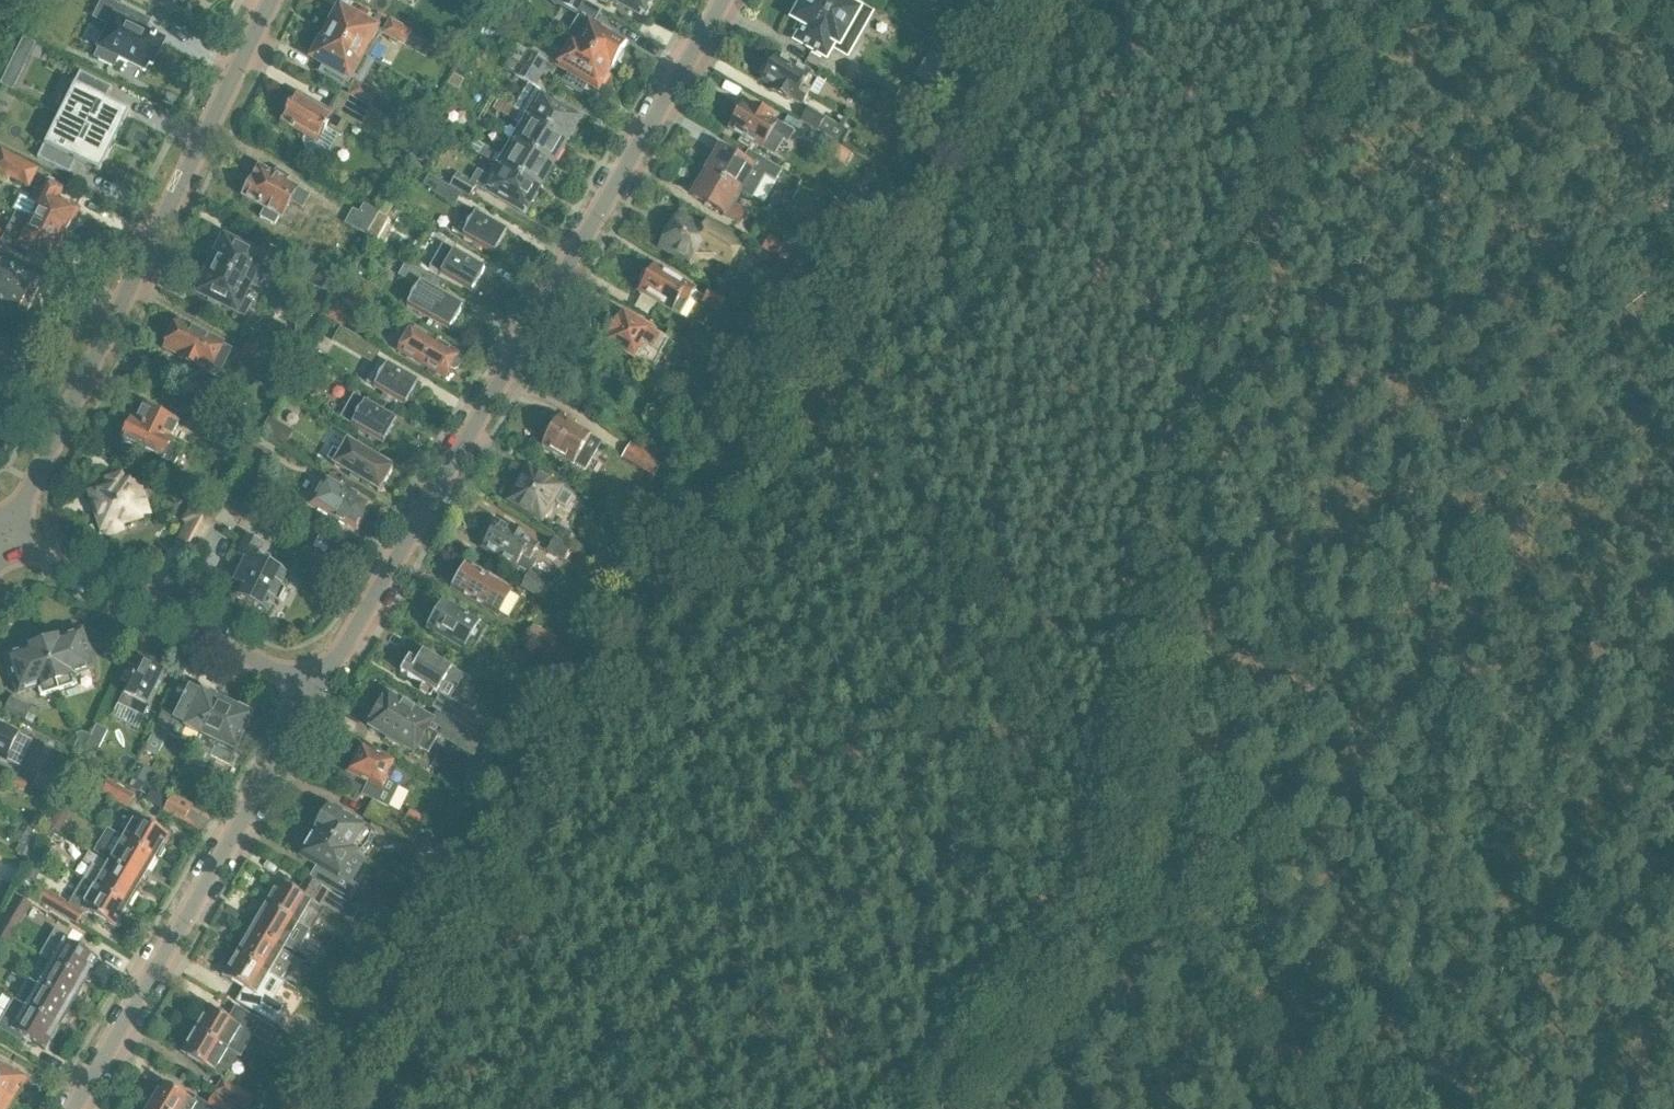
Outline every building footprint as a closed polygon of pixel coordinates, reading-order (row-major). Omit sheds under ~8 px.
[(579,0),(561,0),(558,5),(578,16),(586,4),(579,0)] [(642,15),(648,4),(651,3),(653,0),(617,0),(642,15)] [(852,9),(836,0),(803,0),(792,20),(804,27),(795,42),(824,58),(833,43),(844,49),(863,15),(852,9)] [(379,43),(376,40),(380,32),(339,10),(332,24),(328,24),(326,29),(327,33),(325,37),(361,56),(369,60),(379,43)] [(571,44),(609,66),(613,68),(625,45),(577,18),(565,41),(571,44)] [(109,19),(92,50),(140,74),(142,68),(146,66),(152,57),(150,52),(155,42),(109,19)] [(382,33),(382,35),(404,47),(404,46),(412,34),(412,32),(391,20),(390,19),(382,33)] [(319,47),(312,60),(348,80),(343,88),(350,92),(355,83),(361,86),(372,62),(369,60),(361,56),(325,37),(324,39),(320,39),(318,44),(319,47)] [(558,66),(597,88),(609,66),(571,44),(558,66)] [(549,65),(518,47),(511,60),(541,78),(549,65)] [(774,92),(788,101),(790,97),(804,105),(817,80),(776,56),(773,61),(769,59),(762,72),(765,74),(761,80),(776,89),(774,92)] [(514,110),(509,107),(509,108),(567,142),(580,119),(539,95),(541,92),(535,88),(541,78),(511,60),(505,70),(516,76),(515,77),(529,86),(522,98),(514,110)] [(350,92),(347,97),(389,120),(396,107),(377,96),(378,94),(361,86),(355,83),(350,92)] [(341,94),(329,114),(332,116),(347,124),(385,145),(396,124),(389,120),(347,97),(341,94)] [(68,96),(58,117),(105,141),(114,120),(68,96)] [(296,96),(283,122),(306,135),(305,136),(303,140),(306,152),(317,158),(329,156),(340,137),(341,137),(347,124),(332,116),(329,114),(296,96)] [(742,104),(727,129),(761,149),(775,157),(785,139),(771,132),(776,123),(771,120),(772,118),(749,104),(748,107),(742,104)] [(516,123),(520,126),(513,140),(554,164),(567,142),(509,108),(504,116),(516,123)] [(825,119),(808,109),(801,121),(843,146),(851,133),(826,118),(825,119)] [(57,118),(43,144),(90,168),(104,142),(57,118)] [(484,146),(479,156),(481,157),(480,158),(497,167),(538,191),(552,167),(510,143),(502,157),(497,155),(497,154),(484,146)] [(824,157),(844,167),(851,154),(831,143),(824,157)] [(704,174),(738,194),(739,192),(753,200),(766,177),(775,183),(782,171),(748,152),(742,163),(720,151),(715,160),(713,159),(704,174)] [(0,152),(0,174),(29,188),(37,170),(0,152)] [(860,158),(855,170),(878,181),(884,169),(860,158)] [(458,175),(451,187),(471,199),(477,188),(484,192),(486,189),(487,190),(487,189),(524,211),(525,212),(538,191),(497,167),(490,178),(478,171),(472,183),(458,175)] [(242,199),(264,211),(260,219),(274,227),(279,219),(281,221),(290,203),(303,210),(311,196),(298,189),(297,191),(285,184),(288,178),(276,172),(273,177),(258,169),(249,186),(244,186),(240,193),(243,197),(242,199)] [(699,189),(693,199),(738,225),(744,215),(731,207),(738,194),(704,174),(697,186),(699,189)] [(429,175),(423,185),(431,190),(433,194),(455,207),(462,195),(437,180),(429,175)] [(60,191),(44,183),(26,219),(61,236),(63,234),(66,232),(69,226),(68,223),(74,212),(54,202),(60,191)] [(835,202),(828,213),(845,223),(852,211),(835,202)] [(359,214),(353,211),(345,224),(367,237),(380,213),(364,204),(359,214)] [(380,213),(367,237),(376,242),(389,218),(380,213)] [(26,219),(16,214),(0,245),(0,247),(27,261),(30,254),(48,263),(54,251),(57,250),(60,243),(60,240),(61,236),(26,219)] [(451,233),(461,239),(463,236),(492,253),(505,231),(476,214),(470,224),(459,219),(451,233)] [(687,266),(691,260),(713,259),(727,267),(740,244),(706,224),(703,229),(679,215),(659,249),(687,266)] [(762,250),(784,261),(790,249),(769,237),(762,250)] [(213,248),(204,266),(247,288),(249,285),(259,291),(266,277),(269,279),(281,254),(267,247),(261,259),(222,240),(217,250),(213,248)] [(443,246),(430,269),(434,271),(441,274),(471,291),(483,269),(454,252),(443,246)] [(418,286),(407,306),(449,329),(462,307),(425,287),(430,278),(405,264),(398,276),(418,286)] [(200,285),(195,295),(235,314),(245,319),(253,304),(242,299),(247,288),(204,266),(195,283),(200,285)] [(643,285),(639,292),(673,311),(680,316),(688,303),(694,291),(653,268),(651,272),(648,270),(645,271),(639,281),(640,284),(643,285)] [(19,315),(21,312),(27,315),(38,293),(31,290),(33,287),(0,272),(0,305),(19,315)] [(704,304),(721,314),(728,300),(712,290),(704,304)] [(605,345),(636,363),(636,362),(654,372),(664,357),(661,355),(666,348),(685,360),(688,355),(693,346),(671,334),(668,340),(623,314),(619,321),(618,320),(608,337),(609,338),(605,345)] [(198,369),(200,366),(220,376),(233,351),(221,345),(178,324),(174,331),(171,332),(168,338),(170,341),(166,349),(181,356),(179,360),(198,369)] [(4,355),(14,335),(0,328),(0,353),(4,355)] [(411,330),(398,352),(414,360),(445,378),(457,356),(411,330)] [(380,351),(352,335),(345,348),(373,363),(380,351)] [(242,358),(277,375),(285,360),(250,342),(242,358)] [(404,405),(418,382),(381,360),(367,383),(404,405)] [(353,396),(339,420),(353,426),(383,443),(396,419),(353,396)] [(121,440),(162,460),(164,457),(177,462),(183,451),(169,445),(172,441),(170,440),(178,424),(145,408),(137,423),(132,420),(128,426),(124,426),(123,430),(124,434),(121,440)] [(229,427),(196,412),(189,429),(221,444),(229,427)] [(559,417),(542,446),(586,472),(603,443),(590,435),(559,417)] [(261,433),(286,447),(294,433),(270,418),(261,433)] [(336,467),(378,491),(378,493),(379,493),(394,468),(392,467),(392,469),(349,444),(350,443),(349,442),(341,454),(333,450),(326,461),(335,466),(334,467),(335,468),(336,467)] [(640,451),(630,445),(621,459),(654,479),(663,464),(660,463),(662,458),(642,446),(640,451)] [(532,473),(513,502),(546,522),(556,504),(565,509),(573,497),(564,492),(532,473)] [(331,476),(314,505),(357,531),(371,508),(340,490),(344,483),(331,476)] [(250,523),(265,494),(235,479),(221,508),(250,523)] [(101,528),(136,517),(150,513),(145,495),(142,496),(138,481),(90,496),(95,512),(94,515),(95,521),(99,522),(101,528)] [(182,523),(185,524),(177,541),(199,552),(218,513),(193,501),(182,523)] [(513,573),(526,580),(522,588),(545,602),(554,587),(532,574),(539,563),(532,559),(540,546),(529,540),(530,538),(511,527),(509,531),(498,524),(494,530),(489,530),(484,538),(486,542),(483,549),(516,568),(513,573)] [(234,585),(239,587),(235,598),(268,614),(274,601),(279,604),(286,590),(281,587),(287,575),(269,566),(271,561),(257,555),(262,544),(246,536),(236,557),(245,562),(234,585)] [(554,537),(546,551),(563,562),(572,548),(554,537)] [(459,582),(453,591),(499,618),(513,595),(500,587),(467,568),(465,571),(462,571),(458,578),(459,582)] [(431,615),(427,622),(429,627),(428,629),(463,650),(472,656),(487,631),(477,625),(443,604),(436,616),(431,615)] [(526,643),(549,656),(557,640),(535,627),(526,643)] [(59,639),(51,638),(42,641),(59,690),(76,684),(73,675),(93,669),(81,633),(59,640),(59,639)] [(7,658),(18,693),(37,687),(40,696),(59,690),(42,641),(32,644),(28,649),(28,650),(7,658)] [(410,659),(401,673),(422,686),(419,691),(429,697),(432,692),(436,694),(435,696),(439,698),(432,710),(438,713),(474,736),(475,734),(484,719),(451,701),(463,679),(450,671),(422,654),(417,663),(410,659)] [(142,664),(140,662),(119,705),(145,718),(166,675),(155,670),(154,665),(147,661),(142,664)] [(500,689),(522,700),(530,682),(509,672),(500,689)] [(170,732),(157,727),(145,752),(158,758),(169,736),(181,741),(186,730),(201,738),(197,744),(198,744),(220,701),(218,700),(219,697),(206,691),(205,692),(202,691),(201,693),(191,688),(170,732)] [(374,721),(370,727),(388,738),(387,739),(399,747),(400,745),(414,753),(418,747),(429,753),(438,738),(474,758),(484,741),(479,739),(474,736),(438,713),(437,713),(433,720),(389,695),(385,701),(384,700),(372,720),(374,721)] [(4,712),(33,725),(39,711),(10,698),(4,712)] [(198,744),(214,752),(212,756),(230,765),(237,752),(255,716),(253,715),(253,714),(240,708),(239,710),(220,701),(198,744)] [(5,761),(5,762),(19,769),(33,742),(18,734),(19,733),(0,724),(0,759),(5,761)] [(97,726),(91,738),(84,752),(94,755),(108,730),(97,726)] [(84,752),(91,738),(81,734),(74,748),(84,752)] [(398,765),(362,748),(359,753),(356,755),(353,761),(354,764),(350,773),(369,783),(363,796),(389,808),(399,786),(390,781),(398,765)] [(35,787),(55,796),(60,784),(41,775),(35,787)] [(101,795),(128,810),(135,797),(109,782),(101,795)] [(183,823),(202,834),(211,818),(192,808),(193,806),(172,794),(162,812),(183,823)] [(363,819),(415,845),(423,828),(372,802),(363,819)] [(318,833),(353,855),(354,854),(365,860),(366,859),(362,856),(372,846),(376,832),(362,824),(359,825),(333,809),(331,811),(321,812),(315,822),(320,830),(318,833)] [(164,846),(165,845),(166,845),(170,837),(135,818),(132,823),(133,823),(123,840),(156,859),(157,858),(162,858),(166,851),(164,846)] [(28,862),(41,836),(28,829),(15,855),(28,862)] [(304,857),(319,866),(312,878),(351,902),(359,888),(352,884),(365,860),(354,854),(353,855),(318,833),(304,857)] [(156,859),(123,840),(109,864),(142,883),(156,859)] [(142,883),(109,864),(89,853),(83,863),(92,868),(85,881),(84,881),(129,907),(142,883)] [(305,879),(297,894),(279,884),(266,907),(298,926),(309,933),(324,908),(343,919),(351,906),(332,895),(305,879)] [(39,903),(78,925),(86,912),(116,930),(121,922),(120,922),(129,907),(84,881),(71,905),(47,891),(39,903)] [(1,913),(13,890),(1,884),(0,886),(0,913),(1,913)] [(298,926),(266,907),(252,931),(283,950),(298,926)] [(10,940),(15,933),(2,925),(0,928),(0,934),(10,940)] [(40,957),(51,963),(51,964),(82,981),(95,958),(70,944),(73,940),(55,930),(40,957)] [(238,955),(269,974),(281,982),(289,968),(299,973),(305,963),(292,955),(283,950),(252,931),(238,955)] [(0,934),(0,944),(6,948),(10,940),(0,934)] [(256,997),(261,1000),(253,1015),(301,1045),(309,1026),(271,1003),(275,996),(261,988),(269,974),(238,955),(224,978),(256,997)] [(51,964),(39,985),(39,986),(69,1003),(82,981),(51,964)] [(28,979),(15,1002),(56,1026),(69,1003),(39,986),(39,985),(28,979)] [(56,1026),(15,1002),(11,1000),(0,1019),(0,1030),(17,1040),(19,1035),(41,1047),(47,1037),(49,1038),(56,1026)] [(236,1007),(228,1020),(209,1010),(204,1019),(200,1020),(193,1031),(237,1058),(238,1057),(241,1059),(253,1037),(268,1046),(277,1031),(236,1007)] [(182,1055),(224,1080),(237,1058),(193,1031),(188,1041),(188,1044),(182,1055)] [(10,1102),(23,1080),(0,1066),(0,1096),(10,1102)] [(216,1094),(241,1108),(250,1108),(255,1100),(254,1100),(223,1081),(216,1093),(216,1094)] [(152,1106),(151,1108),(153,1108),(237,1108),(235,1108),(215,1096),(208,1105),(197,1098),(194,1104),(184,1098),(185,1097),(165,1085),(159,1094),(154,1095),(151,1102),(152,1106)] [(10,1102),(0,1096),(0,1108),(6,1108),(10,1102)]
